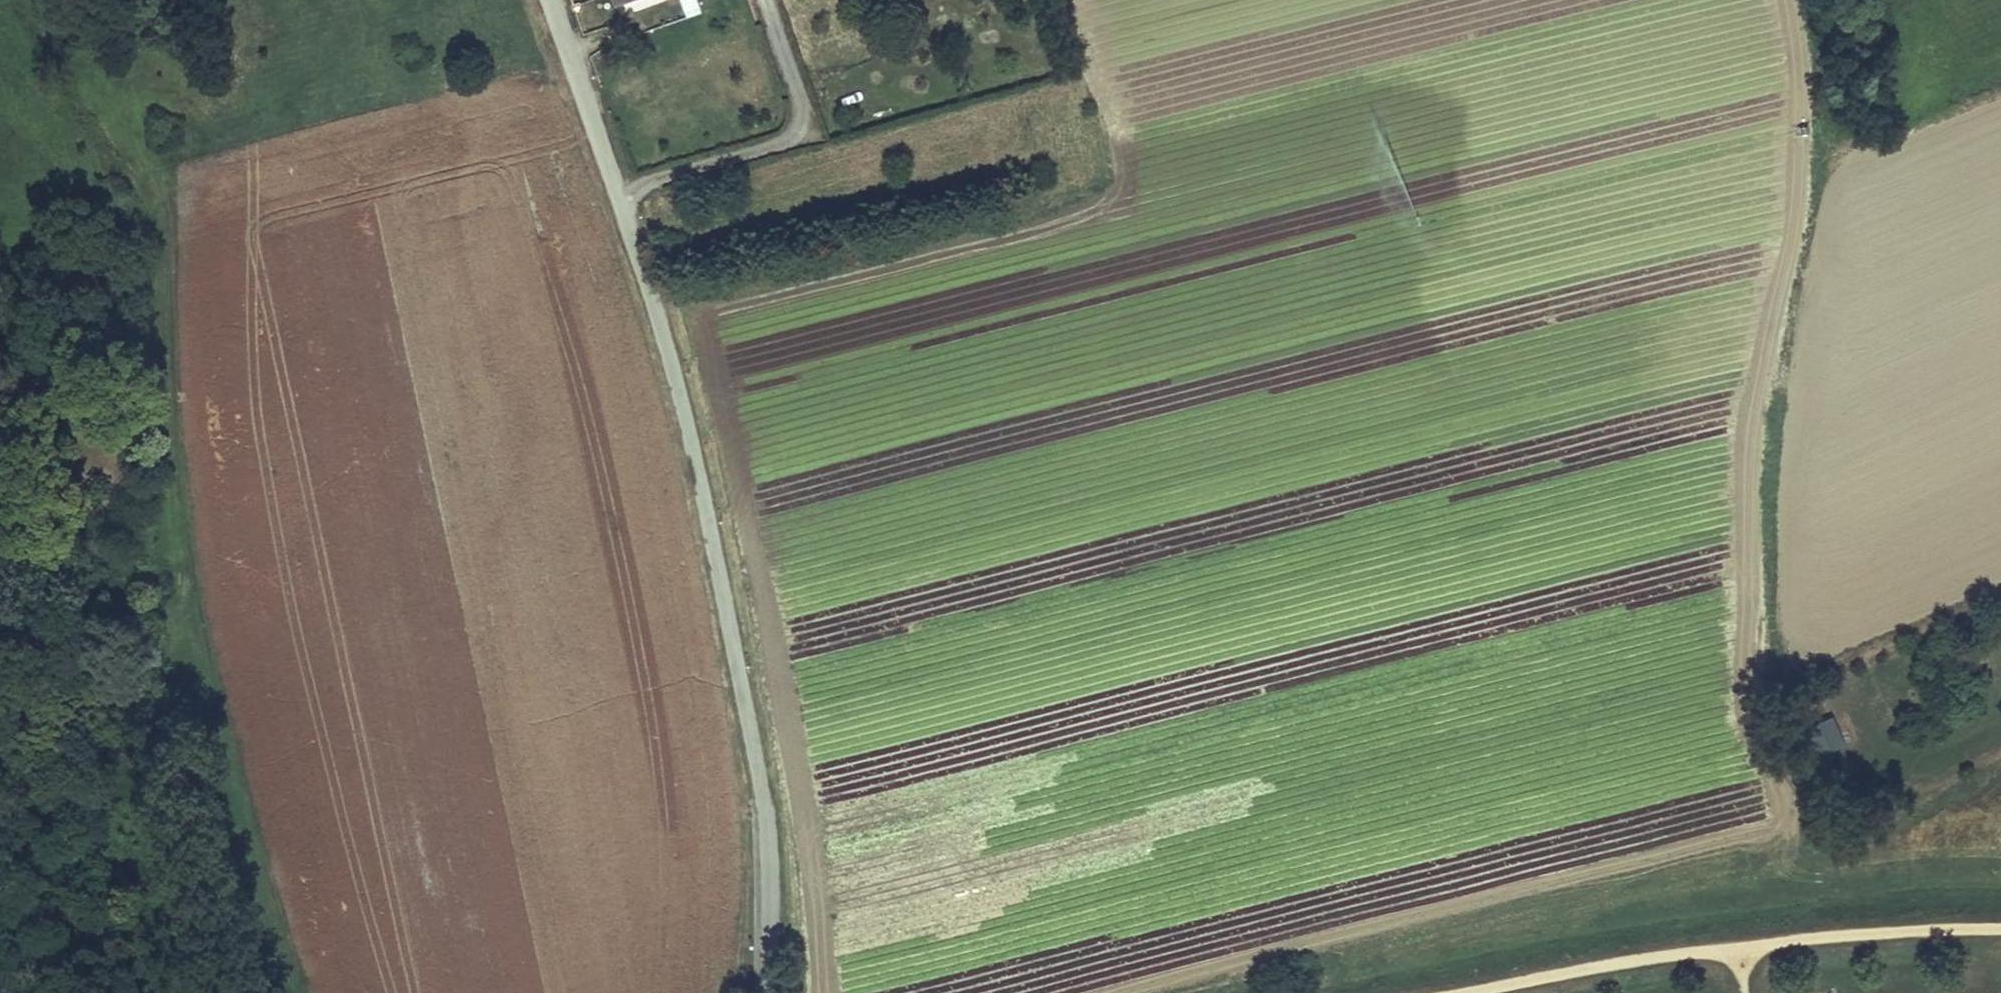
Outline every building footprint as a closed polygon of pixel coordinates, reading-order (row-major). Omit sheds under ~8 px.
[(671,253),(682,250),(680,240),(668,243),(671,253)] [(1845,753),(1830,718),(1810,727),(1826,762),(1845,753)]
